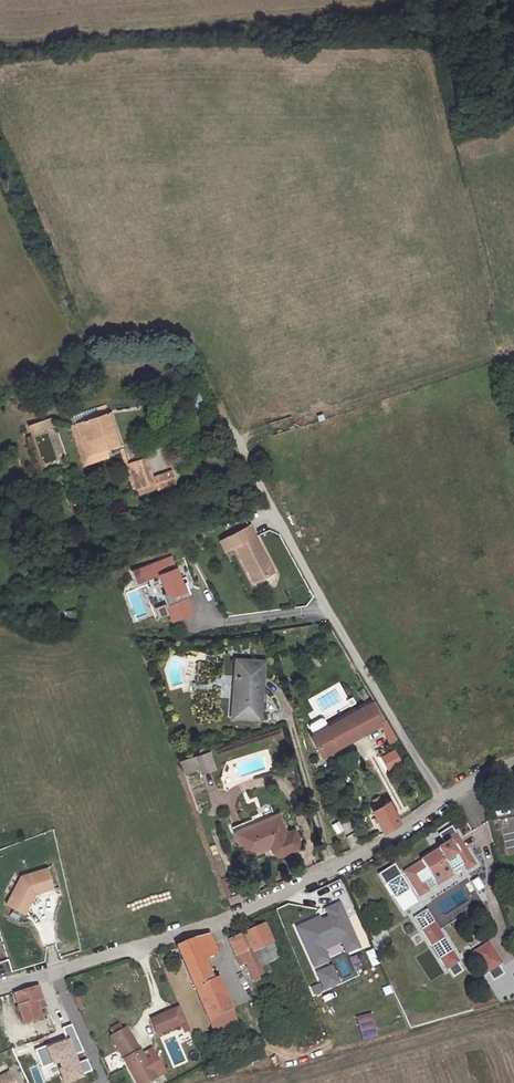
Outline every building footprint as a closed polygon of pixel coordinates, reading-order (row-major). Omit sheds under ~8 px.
[(110,422),(80,431),(90,465),(108,460),(121,456),(110,422)] [(56,433),(53,425),(30,433),(33,441),(56,433)] [(90,465),(80,431),(73,434),(85,473),(109,466),(108,460),(90,465)] [(156,488),(149,467),(132,472),(139,493),(156,488)] [(172,476),(156,481),(160,492),(176,487),(172,476)] [(248,528),(218,543),(223,552),(233,548),(252,585),(272,575),(248,528)] [(170,557),(130,572),(134,585),(158,576),(165,595),(161,596),(164,605),(152,609),(156,621),(168,617),(170,623),(191,615),(185,600),(188,599),(183,586),(180,587),(170,557)] [(262,702),(263,683),(248,682),(250,665),(236,664),(235,681),(240,681),(239,701),(236,700),(234,721),(264,724),(265,702),(262,702)] [(264,667),(250,665),(248,682),(263,683),(264,667)] [(380,723),(369,704),(310,739),(321,757),(379,725),(390,744),(395,741),(384,721),(380,723)] [(201,777),(214,773),(208,754),(182,762),(187,777),(200,773),(201,777)] [(377,798),(372,801),(377,810),(373,812),(382,832),(397,823),(387,802),(382,806),(377,798)] [(280,818),(254,828),(256,832),(281,822),(280,818)] [(330,824),(336,834),(344,830),(338,820),(330,824)] [(256,832),(254,828),(237,835),(247,859),(273,849),(276,854),(277,856),(280,858),(283,859),(294,854),(288,837),(281,822),(256,832)] [(437,838),(442,847),(445,845),(444,843),(453,837),(449,830),(437,838)] [(296,834),(288,837),(294,854),(297,853),(299,852),(299,850),(300,847),(300,845),(296,834)] [(432,886),(450,875),(460,867),(465,874),(475,867),(454,836),(453,837),(444,843),(445,845),(442,847),(435,852),(435,853),(419,864),(419,865),(402,877),(418,901),(429,894),(424,886),(430,882),(432,886)] [(20,876),(5,905),(24,914),(35,894),(53,888),(47,868),(20,876)] [(393,870),(377,880),(384,890),(400,880),(393,870)] [(452,879),(450,875),(432,886),(435,890),(452,879)] [(227,876),(220,878),(226,896),(233,893),(227,876)] [(476,891),(484,888),(480,877),(472,880),(476,891)] [(400,880),(384,890),(394,905),(409,894),(400,880)] [(303,929),(307,939),(302,941),(314,967),(326,962),(320,948),(342,939),(347,952),(358,947),(339,903),(332,906),(336,914),(329,918),(303,929)] [(420,933),(434,924),(426,913),(412,921),(420,933)] [(303,929),(329,918),(327,914),(296,928),(302,941),(307,939),(303,929)] [(434,924),(420,933),(431,949),(443,940),(434,924)] [(255,983),(263,980),(253,953),(272,945),(264,927),(230,943),(236,957),(239,956),(243,966),(246,964),(255,983)] [(194,991),(214,983),(204,962),(218,956),(210,937),(192,943),(178,950),(194,991)] [(443,940),(431,949),(439,961),(451,953),(443,940)] [(482,970),(498,960),(485,940),(469,951),(482,970)] [(451,953),(439,961),(443,968),(456,959),(451,953)] [(11,970),(8,960),(0,962),(0,974),(11,970)] [(322,991),(340,984),(332,964),(314,971),(322,991)] [(223,1006),(214,983),(194,991),(203,1013),(223,1006)] [(36,1003),(43,1001),(38,987),(16,994),(26,1023),(42,1017),(36,1003)] [(77,1012),(84,1009),(79,995),(72,998),(77,1012)] [(223,1006),(203,1013),(212,1031),(235,1022),(228,1004),(223,1006)] [(155,1021),(161,1035),(187,1023),(181,1010),(155,1021)] [(72,1056),(83,1051),(71,1024),(62,1028),(67,1038),(36,1051),(44,1068),(61,1061),(69,1080),(91,1070),(86,1059),(75,1064),(72,1056)] [(165,1075),(152,1050),(142,1056),(126,1028),(123,1029),(120,1024),(110,1030),(113,1035),(110,1036),(136,1082),(151,1082),(165,1075)] [(110,1072),(121,1067),(115,1052),(103,1057),(110,1072)]
